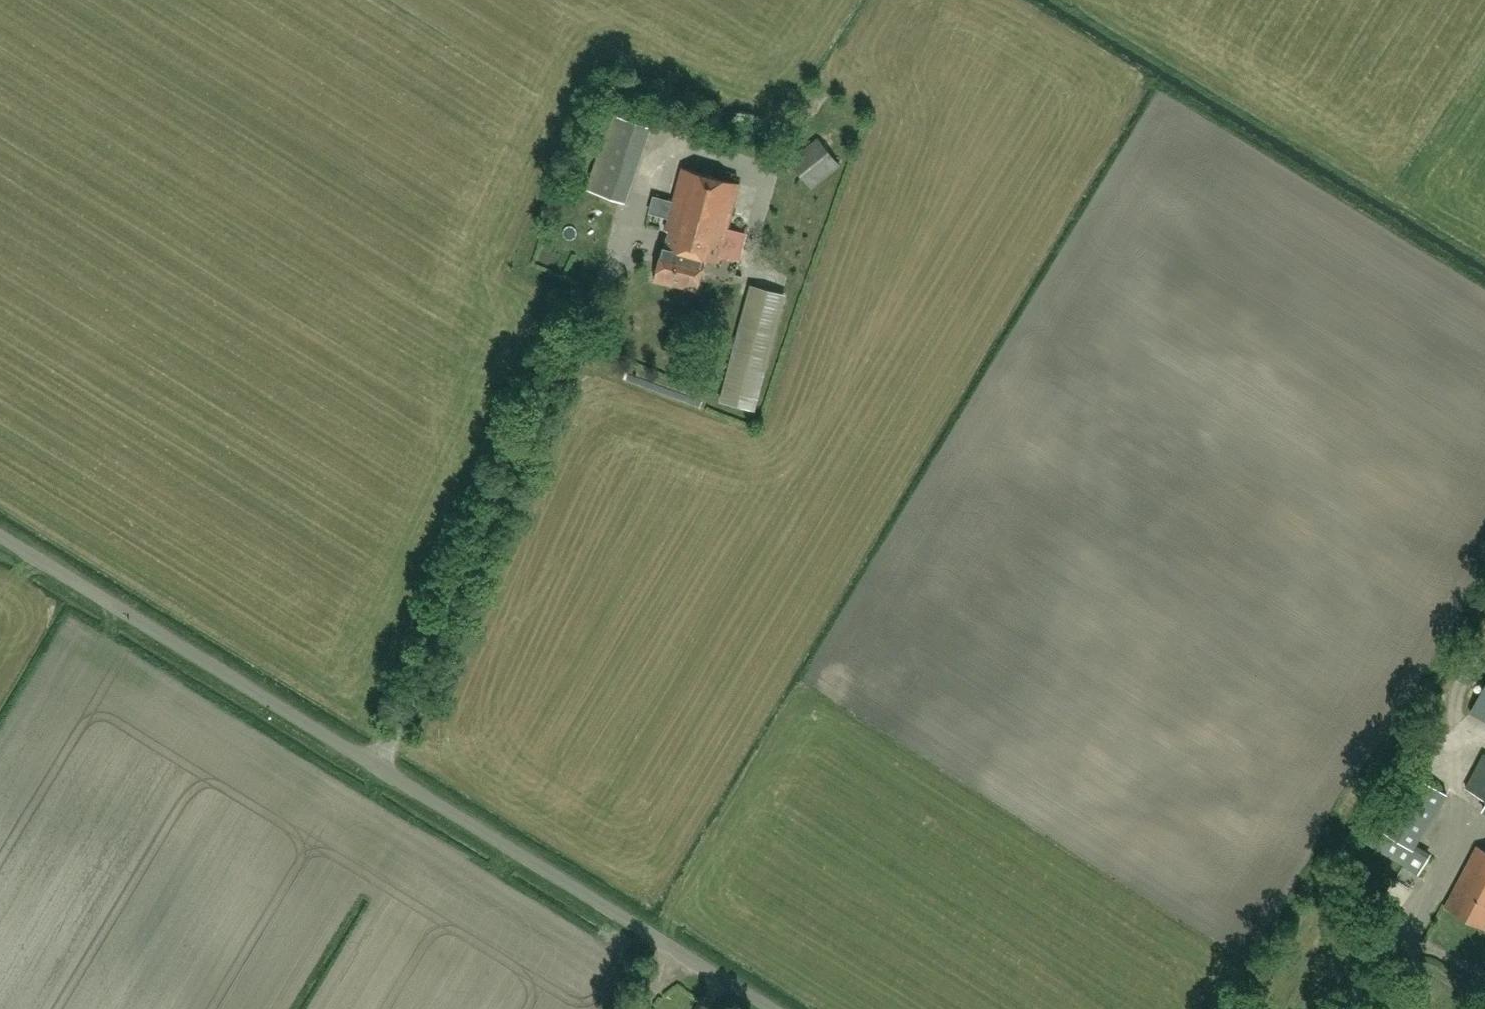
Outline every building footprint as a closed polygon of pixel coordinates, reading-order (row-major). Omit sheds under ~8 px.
[(587,189),(625,202),(651,126),(613,113),(587,189)] [(811,188),(840,165),(818,137),(789,160),(811,188)] [(705,259),(718,262),(740,181),(682,166),(666,229),(670,230),(666,245),(663,245),(655,278),(697,289),(705,259)] [(754,410),(784,293),(751,285),(720,401),(754,410)] [(1469,712),(1484,720),(1484,683),(1469,712)] [(1484,752),(1465,788),(1484,796),(1483,799),(1484,800),(1484,753),(1484,752)] [(1419,874),(1432,851),(1418,843),(1448,793),(1410,771),(1377,826),(1366,843),(1419,874)] [(1477,846),(1444,907),(1484,928),(1484,851),(1477,846)]
